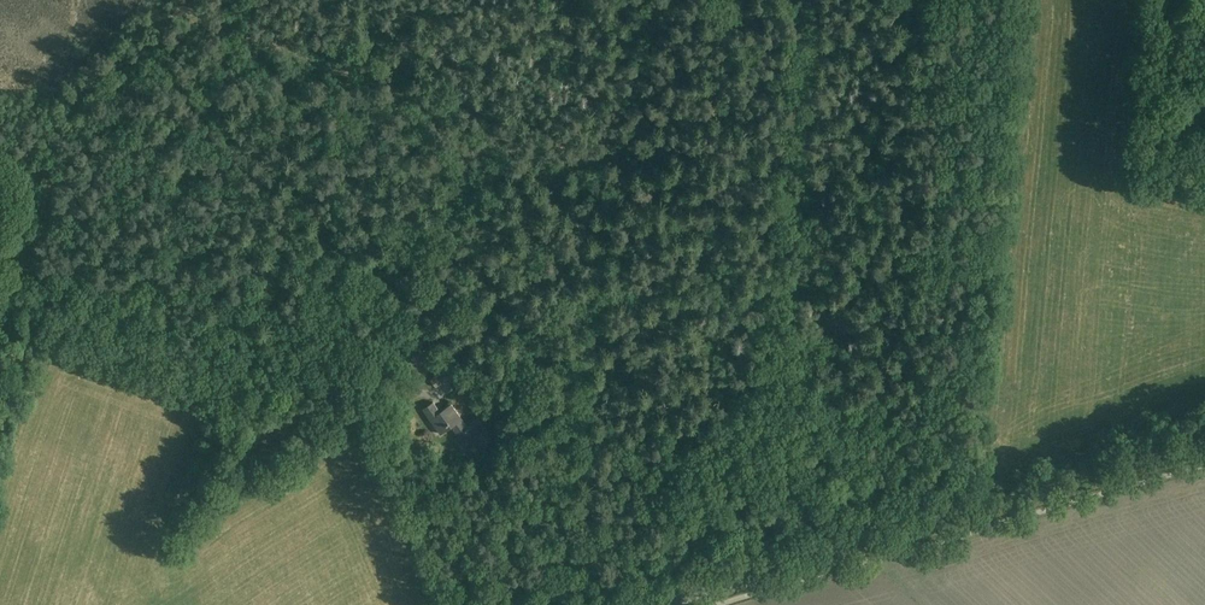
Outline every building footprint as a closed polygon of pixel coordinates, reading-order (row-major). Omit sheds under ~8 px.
[(450,378),(449,378),(454,374),(449,366),(444,370),(445,370),(431,379),(436,387),(450,378)] [(424,408),(442,434),(452,426),(469,449),(477,444),(480,448),(493,439),(478,418),(467,425),(451,403),(441,411),(434,401),(424,408)]
